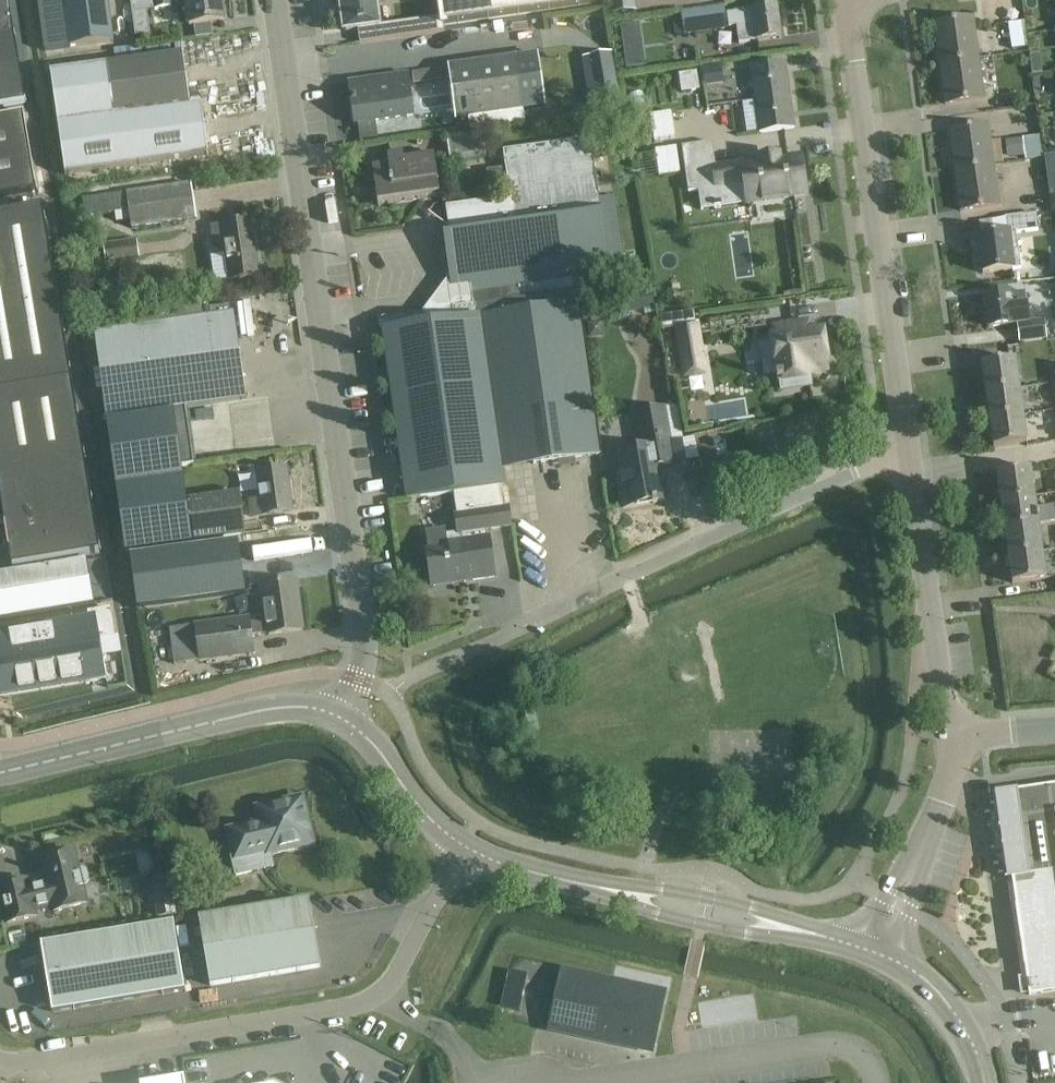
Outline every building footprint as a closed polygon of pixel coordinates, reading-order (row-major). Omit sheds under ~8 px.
[(15,35),(9,0),(0,0),(0,38),(15,35)] [(70,48),(114,42),(109,0),(38,0),(45,51),(70,48)] [(133,3),(135,19),(154,16),(152,0),(133,3)] [(189,26),(224,22),(221,0),(155,0),(156,11),(173,9),(173,14),(187,13),(189,26)] [(342,7),(338,8),(341,29),(345,29),(345,32),(380,27),(380,26),(376,0),(341,0),(342,7)] [(380,27),(382,41),(444,32),(443,25),(597,5),(596,0),(440,0),(442,17),(380,26),(380,27)] [(612,14),(634,11),(633,0),(611,0),(612,14)] [(737,27),(739,44),(754,42),(782,38),(777,6),(737,12),(738,13),(734,13),(727,14),(729,28),(737,27)] [(724,7),(682,13),(685,34),(727,29),(724,7)] [(934,24),(940,64),(979,59),(974,18),(934,24)] [(640,23),(621,26),(627,69),(646,67),(640,23)] [(0,38),(0,107),(27,103),(15,35),(0,38)] [(64,176),(209,156),(202,104),(190,106),(183,53),(182,42),(114,51),(116,63),(49,72),(64,176)] [(1005,44),(990,46),(992,56),(995,56),(995,57),(1007,55),(1007,54),(1005,44)] [(470,130),(525,122),(524,110),(546,107),(538,55),(519,57),(453,66),(459,118),(468,117),(470,130)] [(577,61),(587,113),(620,106),(610,55),(577,61)] [(945,105),(967,102),(985,99),(979,59),(940,64),(945,105)] [(754,100),(790,95),(785,62),(749,67),(754,100)] [(721,65),(702,68),(705,88),(724,85),(721,65)] [(698,72),(679,75),(682,93),(701,90),(698,72)] [(376,121),(414,116),(408,74),(353,81),(355,98),(353,99),(353,104),(356,104),(359,123),(361,141),(379,139),(376,121)] [(754,100),(759,134),(795,129),(790,95),(754,100)] [(993,109),(1006,108),(1007,127),(1036,126),(1035,105),(1015,106),(1015,95),(992,96),(993,109)] [(37,191),(24,114),(0,118),(0,197),(37,191)] [(728,121),(713,123),(715,137),(730,135),(728,121)] [(955,171),(993,166),(987,125),(949,131),(955,171)] [(478,132),(447,136),(452,163),(481,159),(478,132)] [(1026,160),(1043,158),(1040,136),(1022,139),(1023,139),(1006,141),(1008,158),(1025,157),(1026,160)] [(477,226),(601,211),(591,144),(503,156),(509,198),(474,203),(477,226)] [(379,207),(401,204),(440,198),(434,157),(405,161),(403,152),(388,154),(389,163),(373,165),(379,207)] [(742,162),(712,166),(715,192),(746,187),(748,202),(805,194),(799,157),(783,159),(782,154),(756,158),(757,163),(743,165),(742,162)] [(1045,157),(1047,171),(1054,169),(1054,155),(1045,157)] [(1023,170),(1030,183),(1046,174),(1039,162),(1023,170)] [(961,212),(982,208),(999,206),(993,166),(955,171),(961,212)] [(117,222),(130,220),(132,229),(198,220),(193,186),(127,195),(84,200),(86,216),(116,213),(117,222)] [(74,392),(44,208),(0,215),(0,404),(74,392)] [(614,209),(601,211),(477,226),(444,230),(451,281),(428,312),(382,319),(407,500),(455,493),(501,487),(503,486),(501,469),(504,469),(486,317),(456,320),(455,308),(575,293),(574,292),(573,279),(609,274),(605,241),(618,239),(614,209)] [(1043,215),(1035,216),(1037,230),(1045,229),(1043,215)] [(983,274),(1004,271),(1012,270),(1009,248),(1039,245),(1035,216),(1004,219),(1006,234),(978,237),(983,274)] [(226,245),(231,280),(260,276),(252,222),(211,228),(213,247),(226,245)] [(1043,231),(1045,244),(1054,242),(1054,229),(1043,231)] [(137,241),(104,246),(104,247),(106,261),(106,262),(140,258),(137,241)] [(622,298),(615,299),(618,314),(624,313),(653,309),(650,288),(622,292),(622,298)] [(1019,324),(1021,342),(1047,338),(1045,321),(1029,323),(1025,293),(1010,295),(1010,292),(985,296),(989,328),(1019,324)] [(575,293),(455,308),(456,320),(486,317),(504,469),(600,455),(596,434),(577,304),(575,293)] [(246,400),(234,313),(232,313),(230,305),(203,310),(201,302),(156,309),(156,311),(95,319),(97,332),(95,332),(125,552),(192,543),(182,467),(194,465),(186,408),(246,400)] [(603,322),(587,324),(589,338),(605,337),(603,322)] [(679,365),(704,361),(698,323),(673,327),(679,365)] [(807,328),(797,329),(796,325),(779,328),(781,338),(772,339),(772,344),(761,346),(766,375),(776,374),(778,382),(782,382),(783,390),(811,386),(810,378),(817,377),(815,368),(828,367),(823,332),(808,334),(807,328)] [(982,365),(986,392),(1020,388),(1016,360),(982,365)] [(990,420),(1024,415),(1020,388),(986,392),(990,420)] [(101,554),(74,392),(0,404),(0,527),(5,526),(12,569),(101,554)] [(617,473),(619,487),(623,508),(666,500),(660,466),(675,463),(671,442),(665,408),(633,414),(639,450),(621,454),(624,471),(617,473)] [(710,411),(686,416),(688,429),(712,425),(710,411)] [(1039,415),(1040,420),(1054,418),(1054,412),(1039,415)] [(990,420),(994,448),(1027,443),(1024,415),(990,420)] [(261,499),(250,501),(252,517),(294,512),(288,469),(257,473),(261,499)] [(1001,501),(1035,495),(1031,469),(997,474),(1001,501)] [(487,529),(493,529),(511,526),(509,509),(504,509),(501,487),(455,493),(456,503),(457,513),(456,513),(459,534),(462,533),(463,542),(428,547),(434,586),(494,578),(487,529)] [(194,542),(197,541),(244,534),(238,493),(188,500),(194,542)] [(1005,529),(1039,524),(1054,522),(1054,509),(1054,506),(1037,508),(1035,495),(1001,501),(1005,529)] [(1009,556),(1043,552),(1039,524),(1005,529),(1009,556)] [(232,544),(129,558),(136,600),(237,585),(232,544)] [(1009,556),(1013,584),(1046,579),(1043,552),(1009,556)] [(57,610),(71,608),(95,604),(93,595),(90,574),(88,561),(0,575),(0,620),(57,610)] [(303,631),(296,582),(264,586),(268,618),(250,620),(250,619),(170,629),(175,665),(254,655),(252,636),(269,634),(269,635),(303,631)] [(107,680),(103,658),(103,657),(121,653),(119,637),(116,638),(111,608),(87,612),(89,618),(9,632),(0,633),(0,697),(107,680)] [(997,796),(1009,876),(1012,876),(1014,884),(1030,995),(1054,991),(1054,785),(1012,791),(1012,794),(997,796)] [(231,832),(237,858),(269,850),(269,852),(312,842),(302,800),(259,810),(261,817),(263,816),(265,824),(231,832)] [(8,924),(36,917),(34,912),(54,907),(55,912),(87,905),(83,886),(88,885),(90,880),(87,871),(84,868),(79,869),(74,851),(42,859),(48,883),(29,888),(27,881),(0,887),(0,892),(8,924)] [(152,884),(158,918),(178,914),(173,880),(152,884)] [(309,901),(199,919),(211,986),(321,968),(309,901)] [(42,945),(53,1013),(185,991),(173,923),(42,945)] [(24,931),(8,934),(11,947),(27,944),(24,931)] [(509,972),(502,1006),(518,1010),(526,976),(509,972)] [(652,1051),(665,995),(562,973),(550,1029),(634,1047),(633,1048),(635,1049),(635,1048),(644,1049),(644,1051),(646,1051),(646,1049),(652,1051)]
